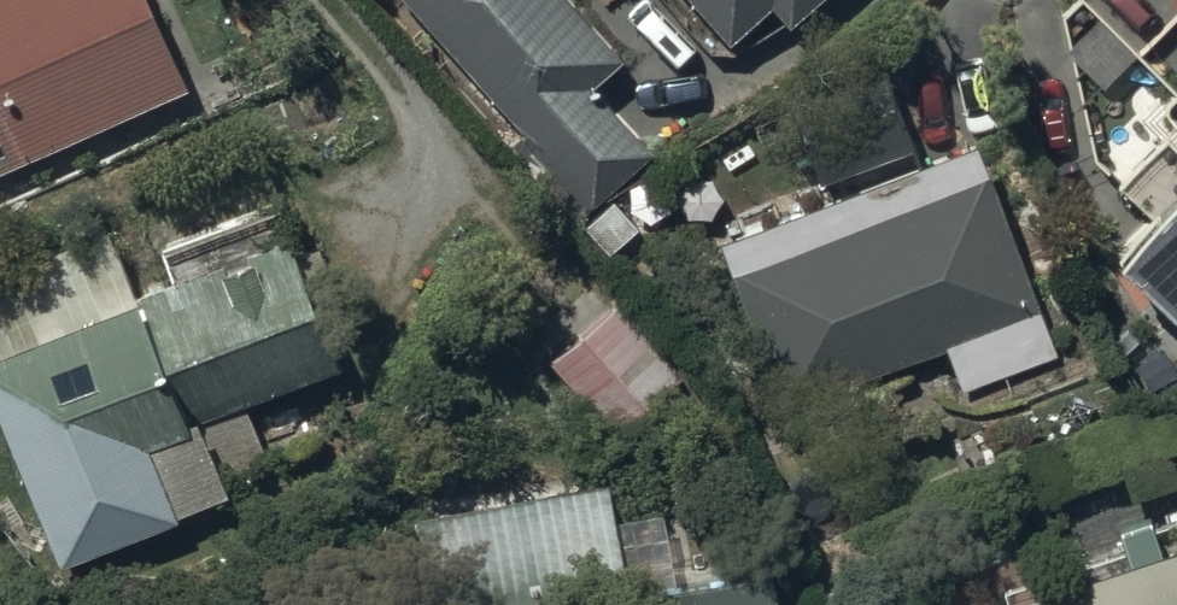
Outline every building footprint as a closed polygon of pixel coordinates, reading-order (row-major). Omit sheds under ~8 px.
[(193,68),(161,0),(0,0),(0,158),(193,68)] [(525,119),(508,133),(575,211),(656,142),(594,69),(623,44),(586,0),(423,0),(525,119)] [(728,27),(760,0),(705,0),(728,27)] [(790,11),(803,0),(781,0),(790,11)] [(829,162),(717,204),(787,387),(950,326),(967,371),(1063,335),(978,110),(918,132),(887,50),(799,84),(829,162)] [(1170,159),(1120,205),(1144,231),(1126,247),(1176,302),(1176,167),(1170,159)] [(0,313),(0,375),(63,543),(179,499),(178,495),(233,474),(227,459),(266,445),(243,382),(344,344),(310,251),(325,246),(318,226),(303,232),(281,174),(121,233),(129,255),(108,262),(112,271),(0,313)] [(620,288),(547,347),(629,447),(702,388),(620,288)] [(419,480),(439,594),(611,563),(619,604),(788,604),(777,544),(689,559),(684,533),(675,534),(667,488),(620,497),(610,446),(419,480)] [(924,590),(928,604),(1176,604),(1176,513),(1161,518),(1154,496),(1127,504),(1134,528),(924,590)]
